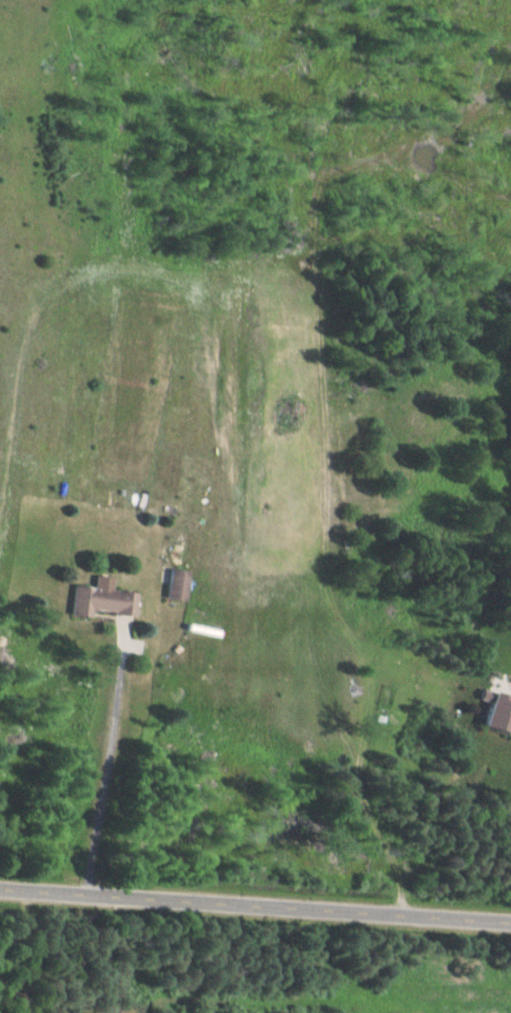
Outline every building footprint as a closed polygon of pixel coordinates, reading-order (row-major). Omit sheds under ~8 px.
[(183,575),(168,571),(162,599),(177,602),(183,575)] [(67,618),(87,619),(87,614),(130,618),(132,593),(69,588),(67,618)] [(484,696),(477,726),(510,734),(510,702),(484,696)]
